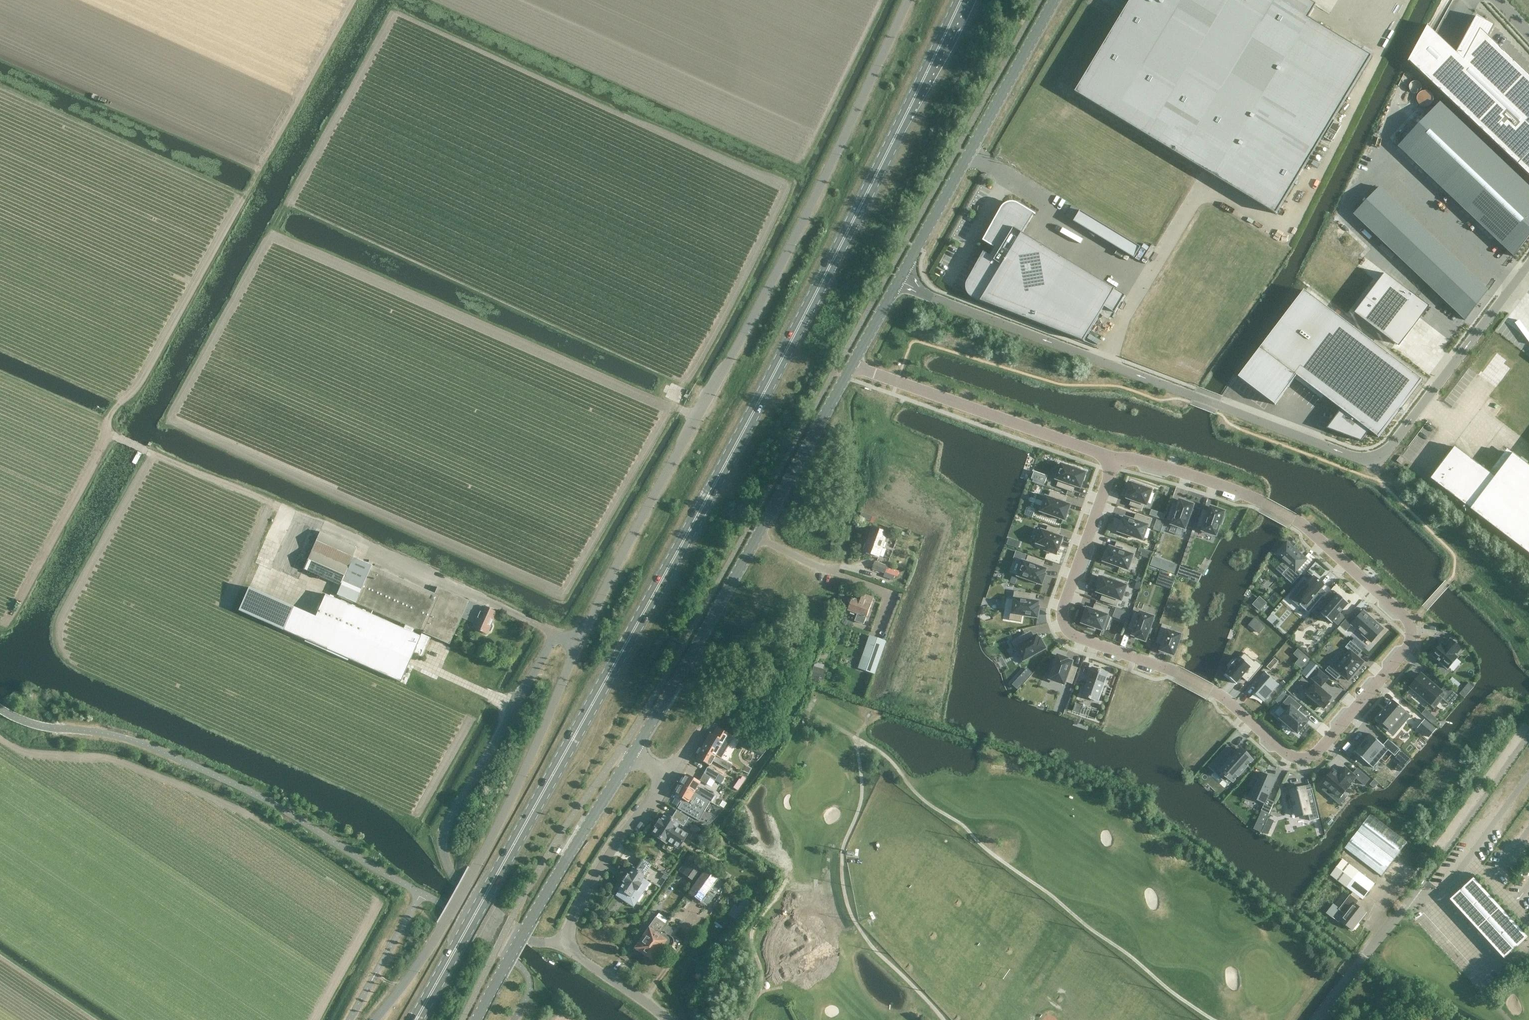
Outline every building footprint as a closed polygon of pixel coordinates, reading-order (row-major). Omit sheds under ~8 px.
[(1075,93),(1276,214),(1371,56),(1308,18),(1316,5),(1308,0),(1131,0),(1075,93)] [(1476,15),(1456,53),(1429,27),(1429,25),(1428,25),(1408,62),(1409,63),(1409,62),(1528,175),(1528,75),(1489,37),(1495,25),(1476,15)] [(1417,97),(1425,103),(1433,93),(1425,87),(1417,97)] [(1398,146),(1514,256),(1528,237),(1528,187),(1440,102),(1398,146)] [(1352,214),(1464,318),(1490,289),(1379,186),(1352,214)] [(966,286),(966,288),(966,289),(967,291),(968,293),(969,295),(970,296),(971,297),(973,298),(1084,341),(1105,307),(1114,313),(1125,295),(1022,233),(1034,213),(1019,204),(1017,203),(1015,202),(1013,202),(1012,202),(1010,202),(1009,202),(1007,203),(1006,204),(1005,204),(1004,205),(1002,206),(1001,208),(1000,210),(983,241),(994,247),(989,255),(984,252),(969,279),(967,282),(966,284),(966,286)] [(1143,244),(1070,205),(1064,216),(1137,255),(1143,244)] [(1385,273),(1355,313),(1395,344),(1419,312),(1423,315),(1429,306),(1385,273)] [(1304,290),(1238,377),(1275,404),(1297,376),(1341,409),(1327,427),(1326,429),(1328,429),(1360,441),(1361,441),(1362,440),(1369,431),(1378,437),(1422,380),(1304,290)] [(1430,478),(1528,554),(1528,465),(1513,453),(1495,477),(1455,446),(1430,478)] [(1060,465),(1055,479),(1058,481),(1056,487),(1073,492),(1075,486),(1081,488),(1086,474),(1087,472),(1061,463),(1060,465)] [(1033,471),(1031,479),(1045,483),(1047,476),(1033,471)] [(1129,493),(1128,498),(1132,499),(1130,505),(1142,509),(1144,503),(1146,504),(1151,490),(1144,487),(1144,486),(1137,483),(1136,485),(1131,483),(1128,493),(1129,493)] [(1045,495),(1039,512),(1065,521),(1071,504),(1065,502),(1067,496),(1051,491),(1049,497),(1045,495)] [(1172,504),(1167,519),(1173,521),(1172,524),(1185,528),(1189,517),(1191,518),(1193,510),(1191,509),(1193,505),(1180,500),(1178,505),(1172,504)] [(1203,510),(1197,526),(1204,528),(1203,530),(1216,535),(1220,524),(1222,524),(1224,517),(1222,516),(1224,511),(1211,507),(1209,512),(1203,510)] [(1121,520),(1117,532),(1143,541),(1148,527),(1149,527),(1152,519),(1136,513),(1134,519),(1124,516),(1123,520),(1121,520)] [(1041,529),(1036,544),(1058,552),(1063,537),(1059,535),(1061,530),(1048,525),(1046,531),(1041,529)] [(863,551),(880,557),(888,533),(872,527),(863,551)] [(239,610),(326,649),(400,682),(413,653),(422,657),(430,638),(421,634),(420,636),(412,632),(414,629),(449,644),(461,617),(475,624),(473,627),(485,633),(486,631),(488,632),(490,631),(492,626),(491,624),(490,623),(494,613),(468,601),(437,587),(434,595),(380,571),(380,569),(353,557),(357,548),(320,532),(303,569),(340,585),(336,594),(355,603),(404,625),(403,628),(325,594),(315,616),(249,588),(239,610)] [(1107,550),(1103,561),(1128,570),(1133,556),(1134,557),(1137,549),(1116,541),(1114,547),(1110,546),(1108,550),(1107,550)] [(1289,567),(1282,576),(1293,585),(1302,574),(1297,570),(1306,560),(1286,543),(1275,555),(1289,567)] [(1022,560),(1017,576),(1043,585),(1047,574),(1046,573),(1047,569),(1042,567),(1044,561),(1028,555),(1026,561),(1022,560)] [(885,573),(888,566),(875,561),(872,569),(885,573)] [(1161,571),(1157,583),(1171,588),(1176,576),(1161,571)] [(1102,576),(1096,592),(1102,594),(1100,600),(1117,606),(1119,600),(1122,601),(1127,585),(1102,576)] [(1303,588),(1297,595),(1303,600),(1299,604),(1309,612),(1323,596),(1318,592),(1324,585),(1314,576),(1308,583),(1304,580),(1299,585),(1303,588)] [(1015,599),(1013,613),(1037,617),(1039,607),(1038,607),(1038,602),(1030,601),(1031,594),(1015,591),(1013,599),(1015,599)] [(848,610),(867,617),(874,597),(862,593),(859,600),(852,598),(848,610)] [(1349,603),(1338,594),(1335,597),(1331,593),(1322,603),(1327,607),(1322,613),(1332,623),(1333,621),(1338,625),(1344,617),(1340,613),(1349,603)] [(1259,596),(1252,604),(1260,611),(1267,603),(1259,596)] [(1086,607),(1081,623),(1103,631),(1109,615),(1108,614),(1110,609),(1095,604),(1093,609),(1086,607)] [(1128,621),(1132,612),(1117,606),(1113,615),(1128,621)] [(1351,614),(1337,629),(1343,634),(1352,624),(1371,642),(1383,629),(1364,611),(1356,619),(1351,614)] [(1134,613),(1128,628),(1134,630),(1133,635),(1138,636),(1137,637),(1145,640),(1147,635),(1149,636),(1151,629),(1150,628),(1153,617),(1141,612),(1140,615),(1134,613)] [(1254,618),(1249,624),(1260,633),(1265,627),(1254,618)] [(1163,624),(1156,642),(1163,645),(1161,650),(1174,655),(1180,637),(1181,635),(1180,635),(1169,631),(1170,627),(1163,624)] [(1026,633),(1012,641),(1016,648),(1017,648),(1024,660),(1046,648),(1041,639),(1040,639),(1037,635),(1035,636),(1030,639),(1026,633)] [(870,636),(859,667),(874,673),(875,673),(886,641),(870,636)] [(1445,646),(1442,643),(1437,649),(1437,648),(1433,653),(1432,655),(1437,659),(1437,660),(1439,661),(1441,662),(1440,663),(1445,668),(1446,667),(1448,668),(1457,657),(1455,655),(1461,648),(1458,646),(1451,640),(1450,639),(1445,646)] [(1330,665),(1325,670),(1337,680),(1342,675),(1348,680),(1364,662),(1357,656),(1362,651),(1350,641),(1345,647),(1350,651),(1335,669),(1330,665)] [(1226,674),(1225,674),(1236,684),(1237,683),(1243,676),(1249,681),(1262,665),(1255,659),(1254,661),(1244,653),(1241,657),(1240,657),(1240,658),(1237,661),(1236,660),(1229,668),(1229,669),(1229,668),(1230,669),(1226,674)] [(1054,667),(1050,679),(1064,684),(1065,681),(1072,683),(1077,668),(1071,665),(1072,661),(1067,660),(1068,658),(1058,655),(1056,660),(1055,659),(1052,667),(1054,667)] [(1311,661),(1303,670),(1308,674),(1316,665),(1311,661)] [(809,677),(823,680),(826,670),(823,669),(824,664),(814,662),(809,677)] [(1107,672),(1093,667),(1083,696),(1097,701),(1107,672)] [(1027,668),(1012,684),(1018,689),(1032,673),(1027,668)] [(1328,678),(1319,670),(1312,678),(1321,686),(1328,678)] [(1261,683),(1254,691),(1264,700),(1270,693),(1270,694),(1279,684),(1264,672),(1257,680),(1260,682),(1261,683)] [(1421,673),(1410,687),(1435,708),(1443,698),(1450,704),(1458,695),(1445,685),(1441,690),(1421,673)] [(1469,682),(1459,694),(1464,698),(1473,686),(1469,682)] [(1331,697),(1315,683),(1307,693),(1324,708),(1329,702),(1328,701),(1331,697)] [(1280,706),(1274,713),(1280,718),(1297,733),(1308,721),(1297,711),(1301,706),(1289,695),(1280,706)] [(1393,700),(1377,719),(1390,729),(1399,718),(1402,721),(1408,714),(1393,700)] [(1426,709),(1421,714),(1426,718),(1430,713),(1426,709)] [(1425,718),(1418,728),(1429,736),(1436,727),(1425,718)] [(710,733),(701,747),(734,767),(737,762),(725,755),(735,738),(717,727),(712,735),(710,733)] [(1358,745),(1352,751),(1373,770),(1388,753),(1395,758),(1403,750),(1389,737),(1384,743),(1370,731),(1363,739),(1362,738),(1357,744),(1358,745)] [(712,761),(718,764),(728,770),(729,770),(731,765),(701,748),(695,758),(709,766),(712,761)] [(1233,784),(1252,762),(1240,751),(1236,756),(1227,748),(1212,765),(1221,773),(1233,784)] [(703,774),(712,779),(715,781),(719,774),(707,767),(703,774)] [(1322,783),(1326,786),(1322,789),(1329,795),(1333,792),(1339,798),(1351,785),(1350,784),(1356,777),(1364,785),(1370,779),(1357,768),(1353,774),(1345,767),(1339,774),(1333,769),(1322,783)] [(1260,772),(1250,796),(1265,803),(1262,810),(1269,814),(1274,802),(1267,799),(1276,779),(1260,772)] [(680,784),(706,800),(710,802),(711,802),(716,804),(718,800),(707,793),(697,787),(700,782),(686,774),(680,784)] [(712,779),(703,774),(699,780),(706,784),(709,785),(712,779)] [(1374,780),(1370,784),(1374,788),(1378,784),(1374,780)] [(706,800),(680,784),(674,795),(681,799),(679,802),(681,803),(678,809),(698,821),(701,815),(700,810),(706,800)] [(1302,786),(1290,789),(1297,818),(1308,815),(1310,821),(1315,819),(1319,819),(1312,788),(1307,790),(1306,786),(1302,786)] [(658,820),(654,826),(655,827),(651,834),(666,843),(667,841),(678,848),(686,834),(675,828),(678,823),(683,826),(689,817),(676,810),(674,813),(671,818),(664,814),(659,821),(658,820)] [(1370,814),(1344,848),(1381,876),(1407,841),(1370,814)] [(641,859),(640,859),(634,869),(633,868),(628,875),(626,874),(622,881),(623,882),(618,889),(619,890),(615,895),(633,907),(649,882),(643,878),(645,876),(644,875),(651,865),(641,859)] [(678,870),(693,881),(701,870),(686,859),(678,870)] [(1330,875),(1346,887),(1352,892),(1350,895),(1350,894),(1338,909),(1344,913),(1339,920),(1352,930),(1367,912),(1357,904),(1359,901),(1358,901),(1360,898),(1362,899),(1375,883),(1342,859),(1330,875)] [(704,869),(688,893),(700,901),(701,900),(707,904),(708,904),(723,883),(716,878),(704,869)] [(1473,878),(1450,899),(1503,958),(1526,937),(1473,878)] [(743,897),(738,905),(734,903),(728,913),(738,919),(749,900),(743,897)] [(1333,902),(1326,911),(1333,916),(1340,907),(1333,902)] [(634,948),(643,954),(665,923),(656,917),(634,948)] [(674,929),(665,923),(643,954),(652,960),(660,948),(664,950),(667,950),(669,949),(673,943),(673,940),(672,937),(669,935),(674,929)] [(1432,1009),(1427,1015),(1427,1014),(1424,1017),(1422,1019),(1445,1019),(1432,1009)]
